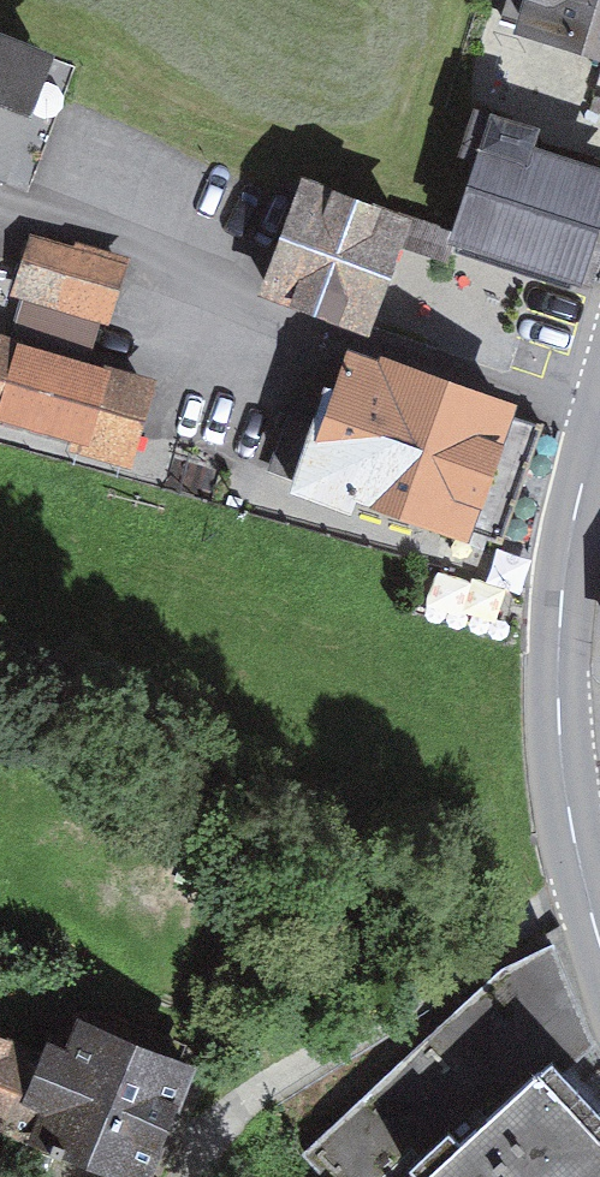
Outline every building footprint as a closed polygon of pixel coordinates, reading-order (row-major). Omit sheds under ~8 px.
[(599,43),(599,0),(510,0),(506,12),(599,43)] [(0,35),(0,178),(6,181),(52,54),(0,35)] [(471,162),(450,241),(581,287),(599,232),(599,167),(533,147),(542,126),(472,107),(453,156),(471,162)] [(412,219),(298,177),(256,292),(373,333),(412,219)] [(131,260),(32,237),(14,294),(23,297),(98,321),(109,325),(131,260)] [(158,380),(87,360),(98,321),(23,297),(10,335),(0,332),(0,423),(134,467),(158,380)] [(484,531),(520,412),(336,357),(296,481),(484,531)] [(307,1151),(333,1176),(599,1176),(599,1131),(561,1090),(599,1053),(555,946),(497,973),(307,1151)] [(82,1031),(68,1067),(0,1042),(0,1163),(39,1176),(108,1176),(110,1174),(119,1176),(137,1176),(178,1067),(82,1031)]
